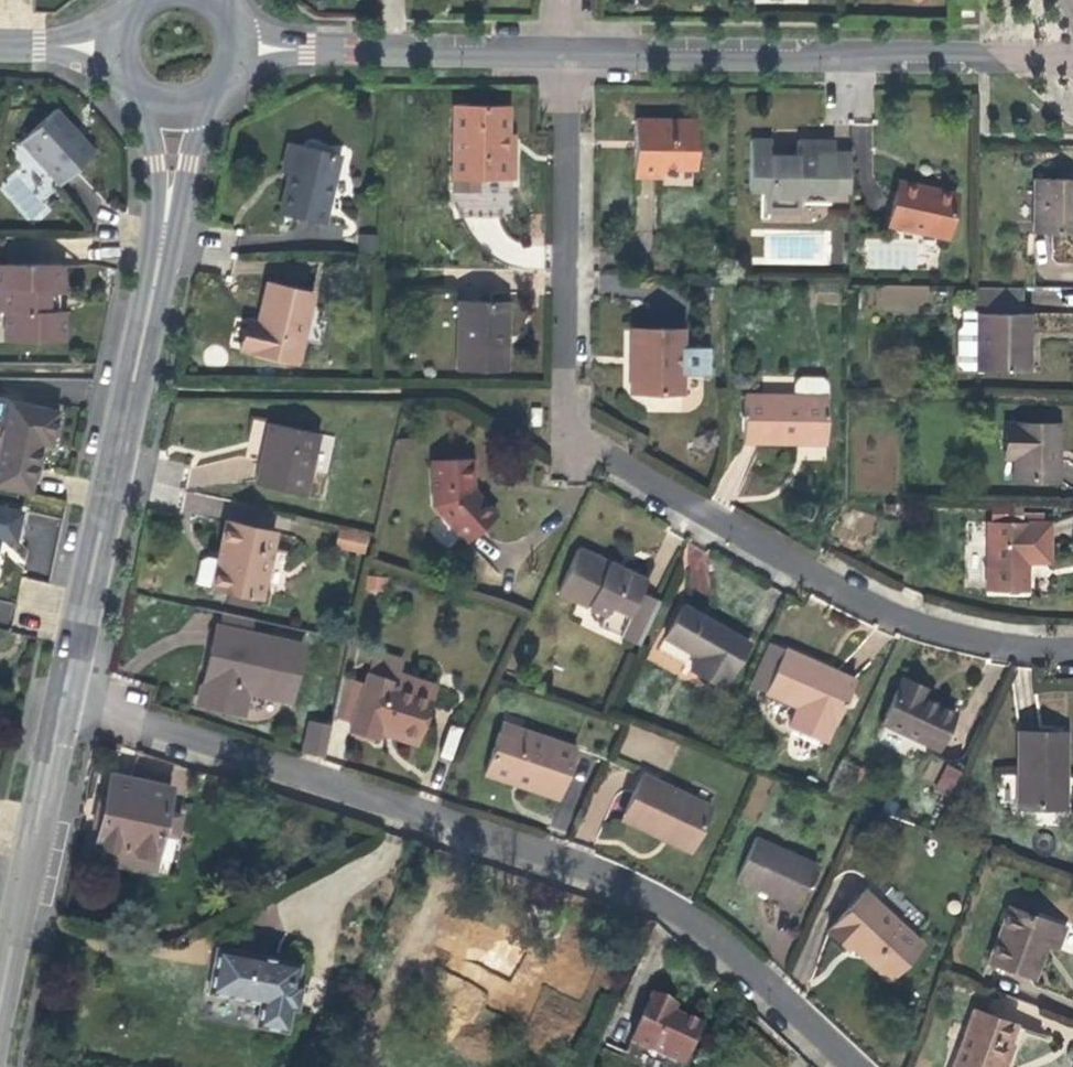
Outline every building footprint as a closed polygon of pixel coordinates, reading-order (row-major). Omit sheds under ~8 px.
[(973,16),(973,6),(955,7),(956,17),(973,16)] [(513,178),(513,153),(507,153),(508,135),(508,107),(453,106),(452,190),(479,191),(479,178),(513,178)] [(94,153),(54,109),(19,141),(59,185),(94,153)] [(695,167),(696,121),(634,120),(633,176),(660,176),(660,167),(695,167)] [(768,191),(768,211),(796,212),(797,191),(833,192),(833,152),(817,152),(817,141),(796,141),(796,156),(796,161),(770,160),(770,155),(771,140),(750,140),(749,190),(768,191)] [(834,141),(817,141),(817,152),(833,152),(834,141)] [(338,156),(288,144),(282,170),(290,171),(280,212),(323,222),(338,156)] [(833,152),(833,192),(849,192),(850,153),(833,152)] [(452,190),(452,203),(512,203),(513,178),(479,178),(479,191),(452,190)] [(1034,178),(1033,233),(1072,233),(1072,179),(1034,178)] [(955,194),(898,182),(889,225),(946,237),(955,194)] [(377,238),(360,238),(360,252),(377,252),(377,238)] [(64,341),(64,311),(49,311),(49,292),(59,292),(59,266),(36,265),(29,277),(10,265),(0,265),(0,311),(5,311),(4,340),(64,341)] [(29,277),(36,265),(10,265),(29,277)] [(64,311),(64,266),(59,266),(59,292),(49,292),(49,311),(64,311)] [(258,322),(252,321),(246,350),(296,362),(312,293),(267,283),(258,322)] [(924,312),(925,288),(879,285),(878,308),(924,312)] [(977,313),(1021,313),(1022,287),(978,286),(977,313)] [(1032,304),(1061,304),(1061,288),(1032,288),(1032,304)] [(507,302),(459,302),(458,369),(506,370),(507,302)] [(977,313),(963,312),(963,326),(977,326),(977,313)] [(977,326),(963,326),(959,331),(958,364),(963,369),(977,369),(977,371),(1028,371),(1028,346),(1023,346),(1023,313),(1021,313),(977,313),(977,326)] [(246,350),(252,321),(246,320),(239,349),(246,350)] [(682,330),(631,329),(631,350),(634,350),(634,366),(631,366),(630,392),(681,393),(681,373),(704,373),(707,370),(707,353),(703,350),(682,349),(682,330)] [(826,438),(827,396),(744,395),(743,442),(797,443),(797,438),(826,438)] [(10,401),(8,411),(26,415),(29,409),(34,407),(38,407),(10,401)] [(30,495),(39,456),(36,455),(39,443),(41,444),(51,446),(59,411),(38,407),(34,407),(29,409),(26,415),(8,411),(0,445),(0,488),(30,495)] [(256,484),(304,494),(310,469),(326,473),(334,437),(269,423),(256,484)] [(1004,423),(1004,446),(1014,446),(1014,459),(1014,480),(1058,480),(1058,423),(1004,423)] [(1014,446),(1004,446),(1004,459),(1014,459),(1014,446)] [(472,459),(431,461),(433,505),(465,541),(496,514),(473,489),(472,459)] [(21,512),(0,507),(0,537),(15,541),(21,512)] [(27,513),(21,512),(15,541),(21,542),(27,513)] [(1050,522),(987,521),(986,590),(1027,591),(1027,563),(1049,563),(1050,522)] [(226,522),(218,559),(212,587),(260,597),(274,533),(226,522)] [(365,536),(338,530),(334,546),(362,552),(365,536)] [(599,627),(638,646),(659,600),(640,592),(646,580),(624,570),(623,573),(609,566),(610,564),(578,549),(558,592),(605,614),(599,627)] [(212,587),(218,559),(206,556),(200,560),(196,583),(212,587)] [(749,643),(683,605),(664,637),(698,657),(690,670),(723,688),(749,643)] [(199,704),(241,713),(246,689),(290,699),(302,646),(216,627),(199,704)] [(657,650),(690,670),(698,657),(664,637),(657,650)] [(784,648),(769,641),(748,685),(765,692),(784,648)] [(855,680),(784,648),(765,692),(797,707),(788,726),(825,743),(833,723),(835,724),(855,680)] [(396,672),(397,672),(401,660),(375,652),(368,673),(393,682),(396,672)] [(1015,706),(1032,705),(1029,666),(1012,667),(1015,706)] [(418,738),(435,685),(397,672),(396,672),(393,682),(368,673),(364,684),(352,721),(349,729),(375,738),(377,733),(379,725),(418,738)] [(926,690),(903,678),(881,723),(937,749),(954,713),(923,698),(926,690)] [(352,721),(364,684),(347,679),(337,716),(352,721)] [(520,738),(523,730),(501,723),(499,731),(520,738)] [(324,757),(330,730),(308,725),(302,753),(324,757)] [(379,725),(377,733),(415,745),(418,738),(379,725)] [(621,753),(632,756),(640,731),(629,728),(621,753)] [(558,798),(575,748),(523,730),(520,738),(499,731),(485,773),(512,783),(513,780),(524,783),(523,786),(558,798)] [(1060,784),(1061,733),(1018,732),(1017,807),(1064,808),(1065,784),(1060,784)] [(841,759),(825,793),(848,801),(863,769),(841,759)] [(935,789),(948,796),(959,772),(947,766),(935,789)] [(126,773),(124,784),(155,792),(157,781),(126,773)] [(710,806),(643,774),(624,815),(670,836),(667,841),(689,851),(710,806)] [(86,803),(82,819),(93,821),(91,830),(86,846),(94,848),(89,866),(132,875),(136,857),(144,858),(150,838),(166,841),(172,819),(155,814),(160,793),(155,792),(124,784),(102,779),(96,805),(86,803)] [(622,820),(667,841),(670,836),(624,815),(622,820)] [(93,821),(82,819),(80,827),(91,830),(93,821)] [(794,913),(817,864),(756,837),(737,880),(778,900),(776,905),(794,913)] [(136,857),(132,875),(157,881),(166,841),(150,838),(144,858),(136,857)] [(920,944),(864,892),(828,931),(846,948),(850,944),(888,979),(920,944)] [(1034,978),(1045,946),(1054,924),(1008,907),(1000,927),(1006,929),(993,964),(1034,978)] [(1054,924),(1045,946),(1057,950),(1065,927),(1054,924)] [(1006,929),(1000,927),(988,962),(993,964),(1006,929)] [(300,966),(213,949),(203,994),(254,1004),(250,1026),(286,1034),(290,1011),(297,1013),(302,985),(296,984),(300,966)] [(627,1044),(677,1066),(683,1066),(700,1030),(670,1016),(673,1008),(648,997),(627,1044)] [(1013,1048),(1009,1046),(1016,1025),(972,1009),(951,1066),(1006,1066),(1013,1048)]
